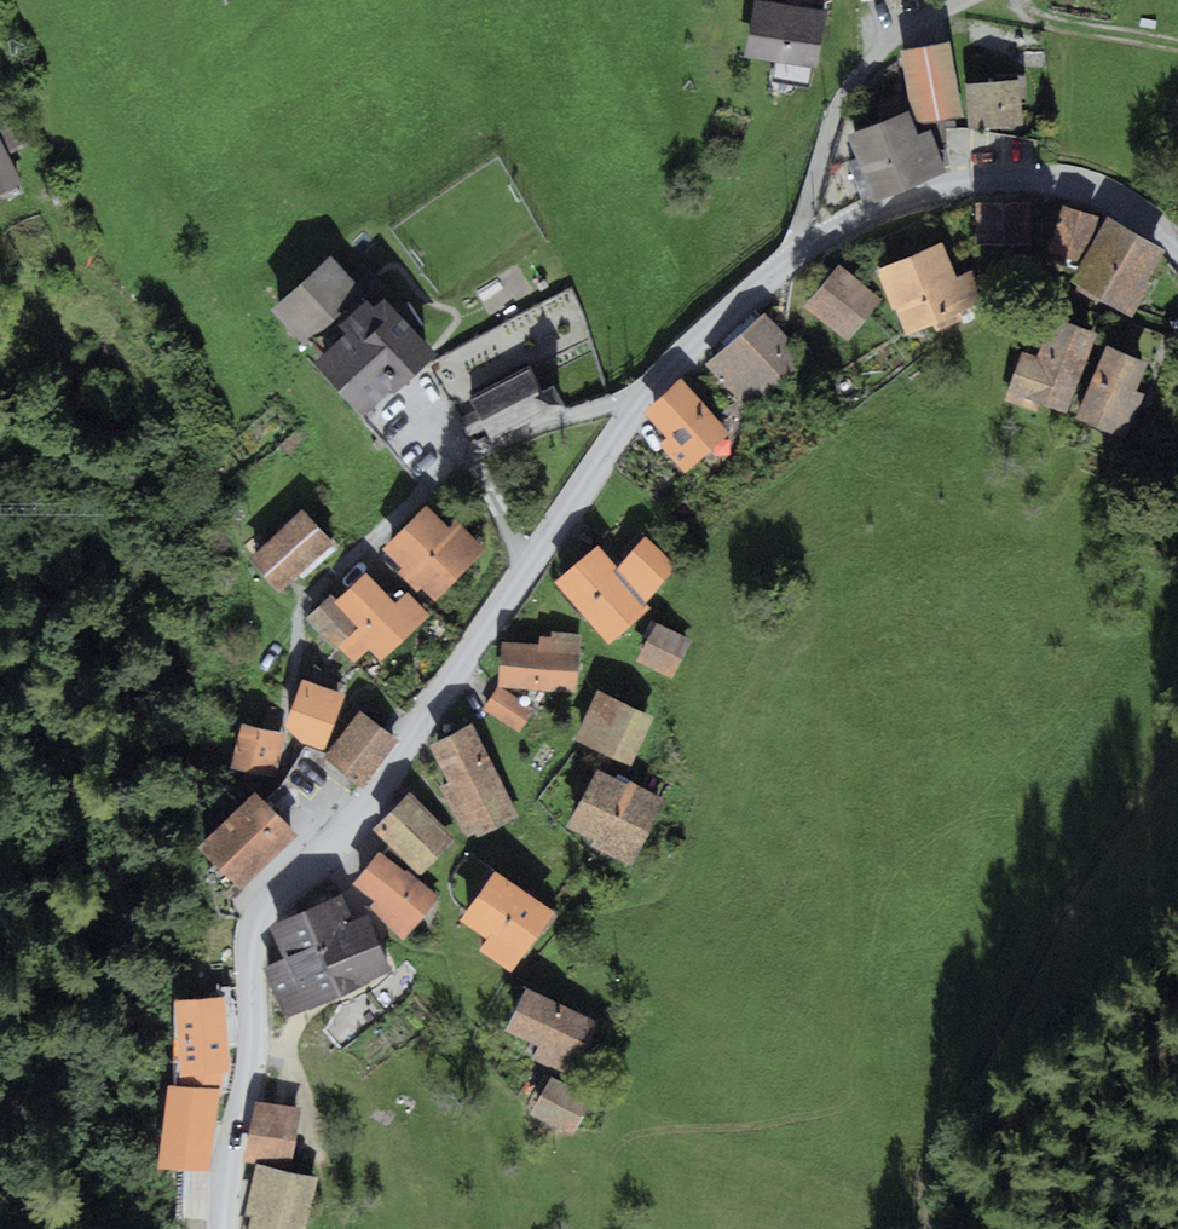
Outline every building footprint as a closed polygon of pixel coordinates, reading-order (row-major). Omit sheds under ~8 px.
[(764,0),(755,0),(745,56),(775,62),(772,80),(811,88),(825,11),(764,0)] [(950,42),(901,50),(912,123),(961,115),(950,42)] [(1019,80),(965,83),(968,128),(1022,125),(1019,80)] [(906,111),(848,134),(874,201),(947,172),(931,129),(916,135),(906,111)] [(19,184),(0,143),(0,193),(19,184)] [(1030,202),(974,202),(974,238),(1030,238),(1030,202)] [(1098,216),(1062,206),(1048,251),(1081,261),(1093,241),(1098,216)] [(1165,251),(1107,217),(1093,241),(1081,261),(1069,280),(1132,317),(1152,283),(1148,280),(1165,251)] [(941,243),(877,268),(904,332),(978,302),(966,273),(955,278),(941,243)] [(330,254),(271,309),(304,343),(363,288),(330,254)] [(882,299),(838,263),(803,305),(847,341),(882,299)] [(344,332),(312,362),(361,416),(391,389),(394,392),(437,353),(385,296),(374,306),(366,298),(337,324),(344,332)] [(765,311),(705,363),(746,410),(806,357),(765,311)] [(1095,332),(1051,316),(1037,356),(1022,350),(1004,400),(1036,412),(1039,403),(1067,413),(1095,332)] [(1147,362),(1106,345),(1076,417),(1126,438),(1143,395),(1135,392),(1147,362)] [(531,362),(468,398),(475,409),(459,418),(469,435),(484,426),(492,441),(542,412),(545,418),(565,406),(553,384),(546,388),(531,362)] [(729,432),(680,378),(643,411),(666,437),(659,444),(684,472),(729,432)] [(449,525),(425,503),(382,548),(402,567),(397,572),(417,591),(421,587),(434,600),(484,548),(455,519),(449,525)] [(302,510),(250,558),(280,591),(333,543),(302,510)] [(597,544),(554,581),(608,644),(651,607),(646,601),(677,565),(645,535),(617,568),(597,544)] [(395,602),(366,571),(337,599),(331,593),(304,618),(334,649),(337,646),(352,662),(368,648),(379,661),(429,615),(406,591),(395,602)] [(691,639),(655,622),(636,660),(671,678),(691,639)] [(539,643),(502,640),(498,686),(577,693),(581,634),(551,632),(550,637),(539,636),(539,643)] [(345,694),(301,678),(283,725),(300,742),(324,751),(345,694)] [(534,711),(498,686),(483,708),(519,733),(534,711)] [(653,716),(596,689),(573,738),(630,765),(653,716)] [(398,740),(359,710),(323,756),(362,787),(398,740)] [(286,733),(240,723),(230,766),(276,776),(286,733)] [(472,723),(429,744),(447,782),(439,786),(466,840),(518,815),(472,723)] [(627,783),(596,768),(567,826),(599,842),(596,848),(631,865),(665,798),(629,780),(627,783)] [(253,791),(198,845),(241,888),(296,833),(253,791)] [(456,838),(410,791),(373,827),(419,874),(456,838)] [(405,872),(380,851),(353,882),(374,901),(368,908),(404,938),(439,897),(407,869),(405,872)] [(553,911),(493,870),(459,919),(486,938),(478,949),(511,971),(553,911)] [(282,958),(262,967),(284,1017),(391,971),(366,913),(352,919),(340,893),(267,925),(282,958)] [(598,1022),(526,988),(506,1031),(538,1046),(532,1059),(563,1074),(569,1061),(577,1065),(598,1022)] [(224,996),(174,1000),(180,1074),(230,1070),(224,996)] [(591,1101),(551,1077),(530,1113),(569,1137),(591,1101)] [(218,1090),(166,1084),(157,1166),(209,1171),(218,1090)] [(301,1110),(255,1100),(242,1161),(255,1164),(289,1171),(301,1110)] [(255,1164),(244,1212),(251,1214),(247,1228),(305,1228),(317,1177),(289,1171),(255,1164)]
